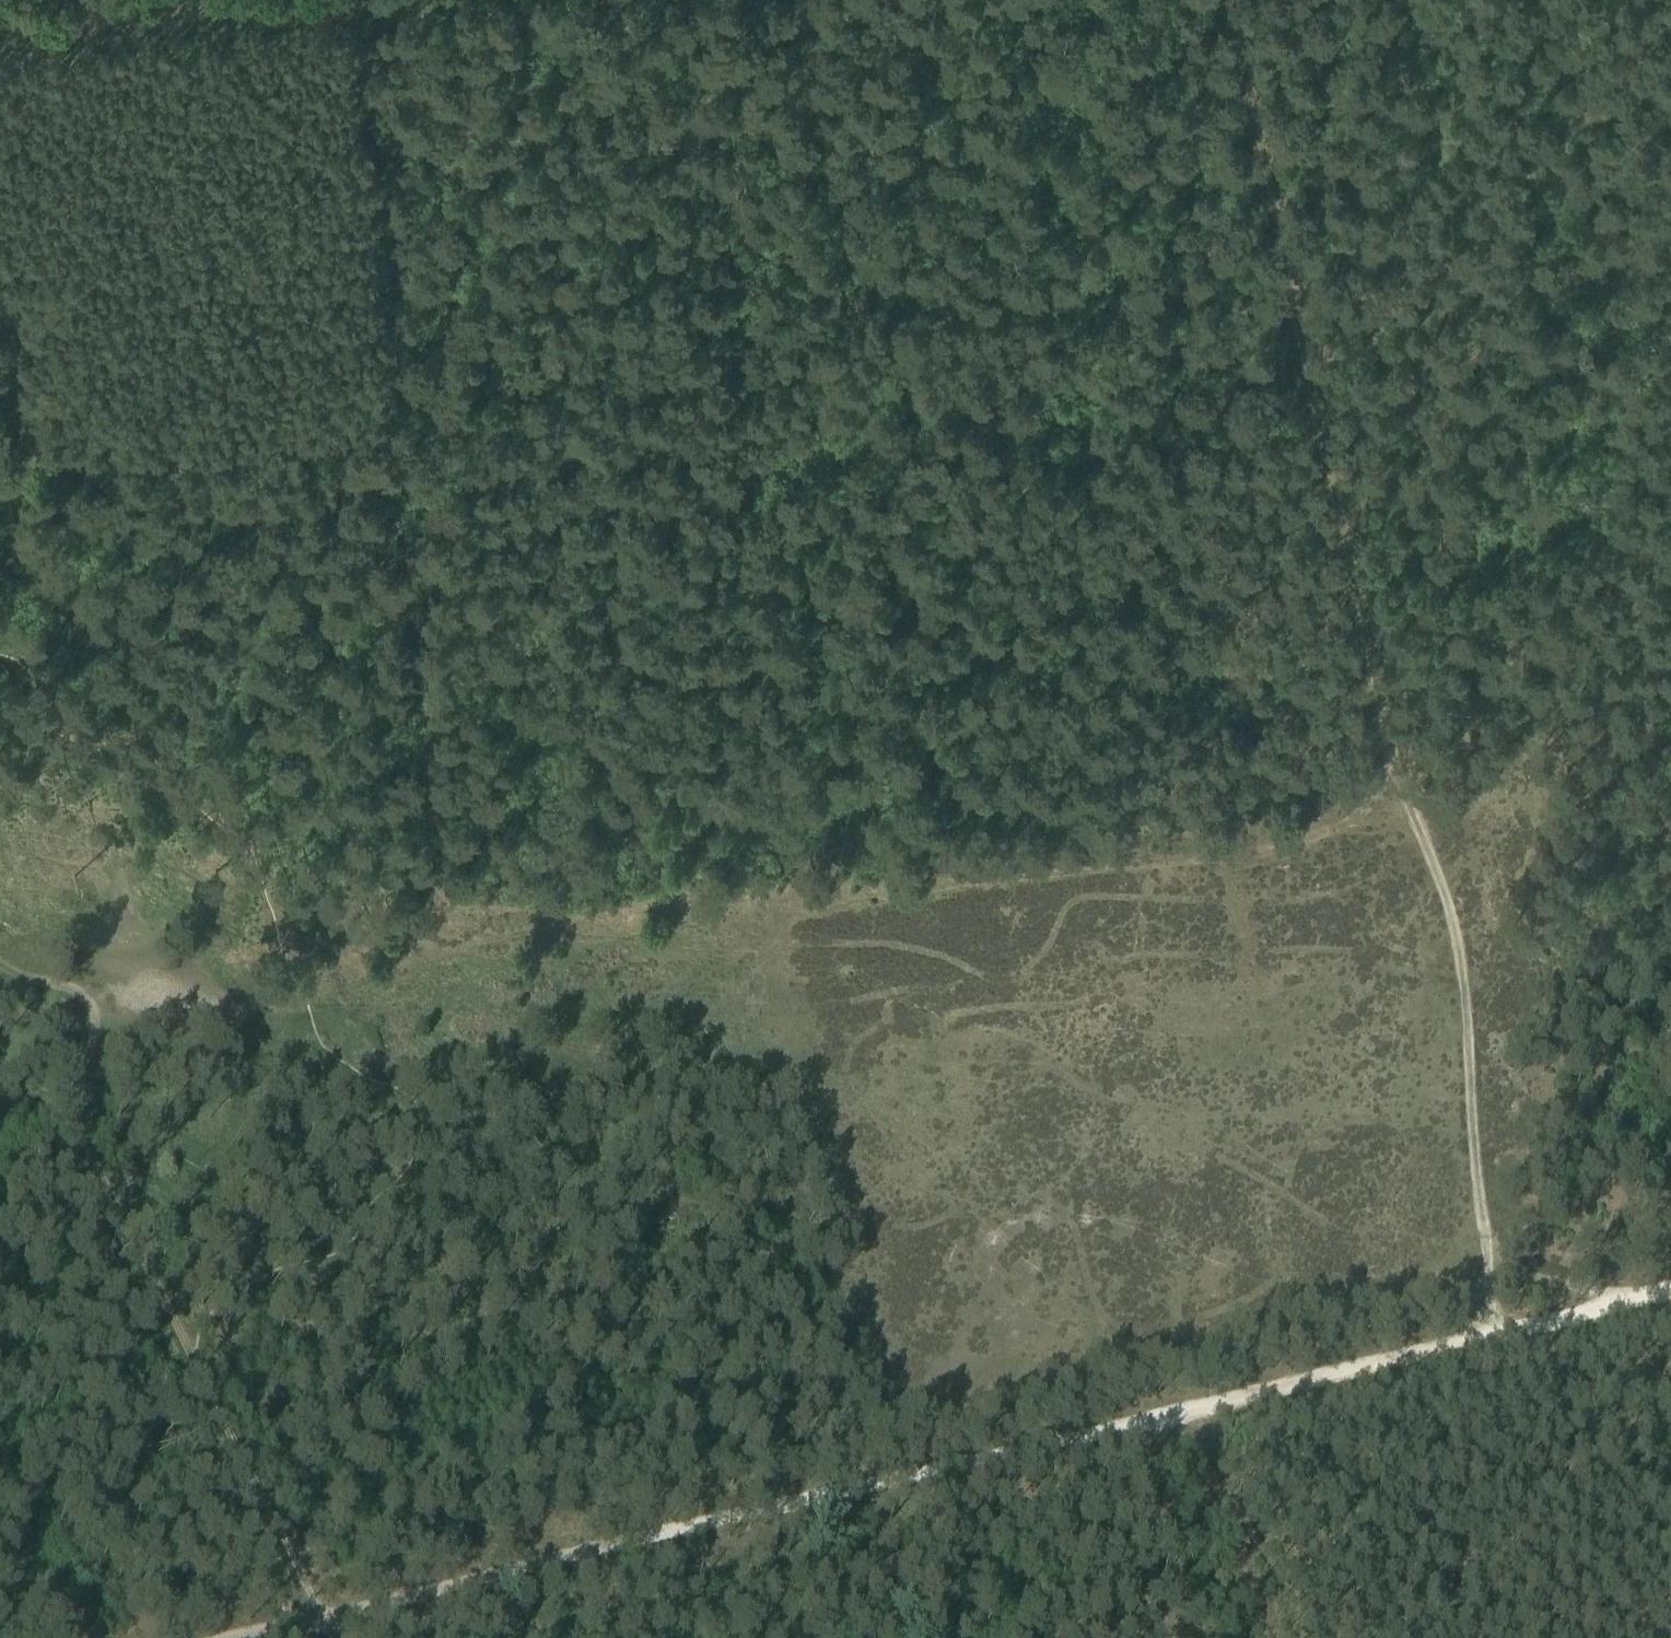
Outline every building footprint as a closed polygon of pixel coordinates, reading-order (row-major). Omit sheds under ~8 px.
[(1235,121),(1235,135),(1252,134),(1251,121),(1235,121)]
